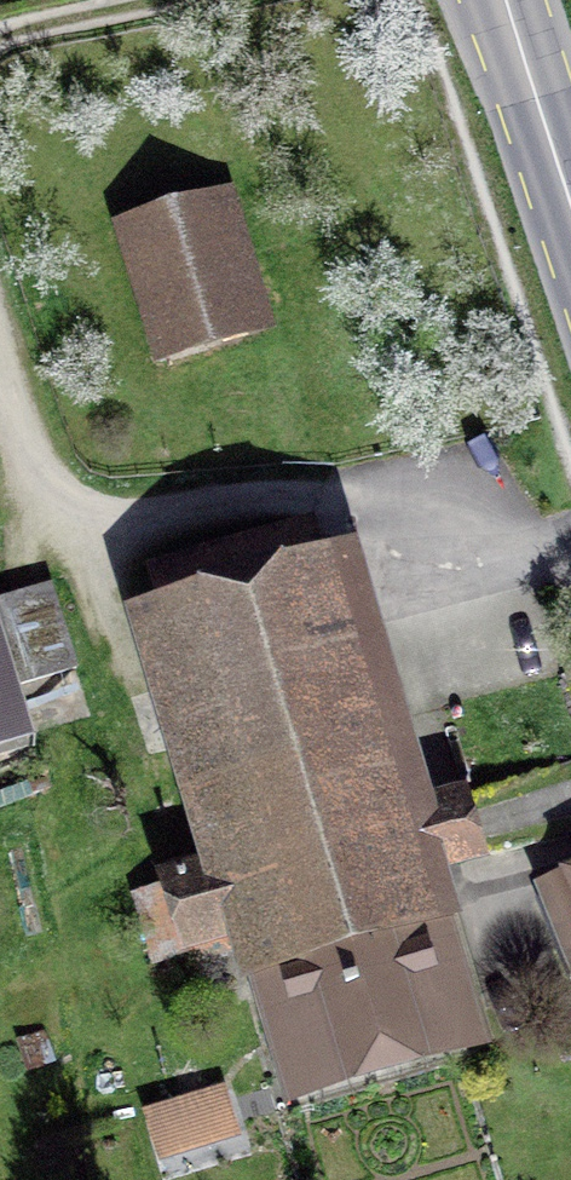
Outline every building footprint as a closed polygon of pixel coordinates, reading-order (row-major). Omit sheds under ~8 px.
[(212,209),(135,231),(168,343),(245,321),(212,209)] [(137,899),(152,947),(156,961),(236,937),(232,924),(262,915),(310,1075),(455,1031),(408,872),(465,855),(450,806),(393,823),(305,528),(160,571),(248,866),(217,875),(212,859),(172,871),(176,885),(137,897),(137,899)] [(12,686),(76,666),(53,593),(0,609),(0,744),(28,736),(12,686)] [(559,894),(570,923),(570,889),(559,894)] [(557,944),(570,979),(570,938),(557,944)] [(223,1092),(157,1113),(165,1138),(231,1117),(223,1092)]
